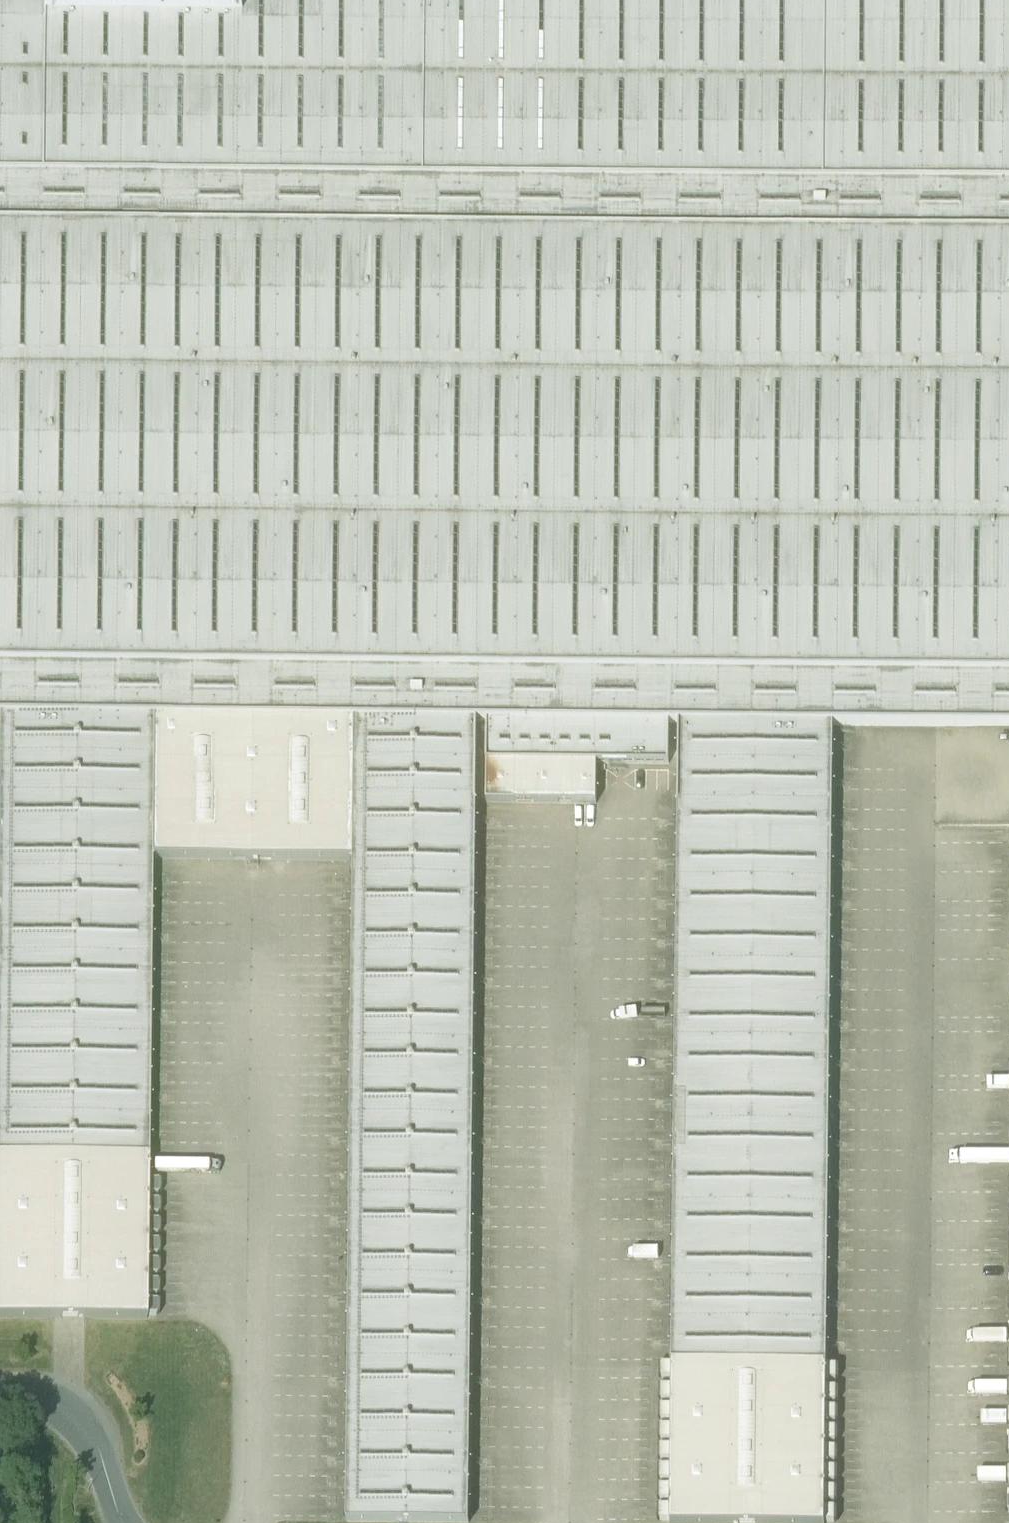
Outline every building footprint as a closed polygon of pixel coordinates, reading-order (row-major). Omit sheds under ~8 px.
[(153,719),(355,721),(477,722),(487,722),(486,762),(486,802),(596,803),(597,763),(669,764),(669,724),(678,724),(833,726),(1008,728),(1008,0),(0,0),(0,717),(153,719)] [(0,717),(0,1158),(148,1159),(152,858),(153,719),(0,717)] [(355,721),(153,719),(152,858),(353,860),(355,721)] [(477,722),(355,721),(353,860),(346,1520),(468,1522),(477,722)] [(833,726),(678,724),(671,1365),(826,1366),(833,726)] [(0,1158),(0,1317),(147,1318),(148,1159),(0,1158)] [(671,1365),(670,1522),(824,1522),(826,1366),(671,1365)]
